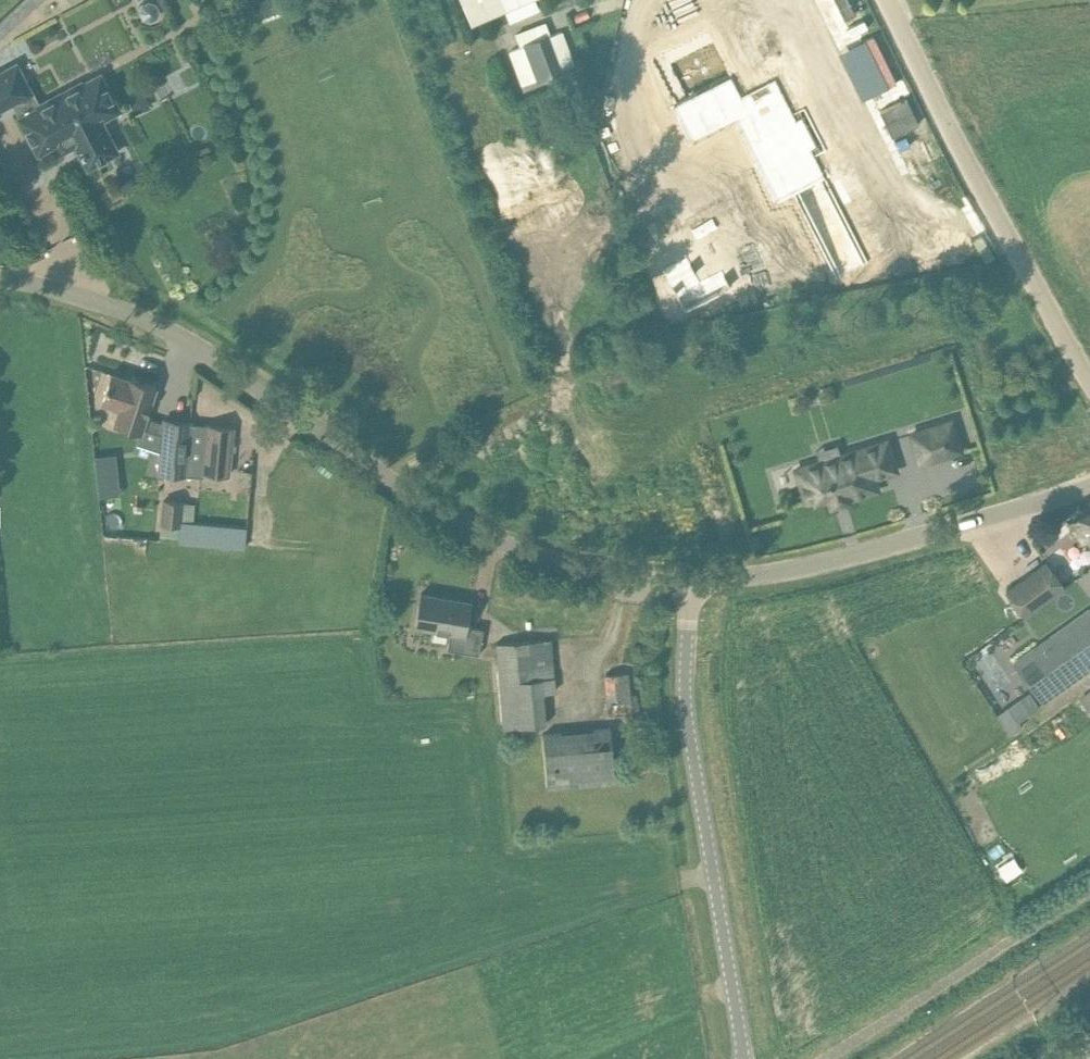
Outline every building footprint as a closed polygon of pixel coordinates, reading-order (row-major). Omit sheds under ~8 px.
[(39,0),(20,0),(0,18),(0,36),(39,0)] [(142,1),(140,9),(143,15),(150,18),(157,14),(159,6),(156,0),(144,0),(142,1)] [(262,16),(282,8),(279,0),(256,0),(262,16)] [(471,20),(518,0),(462,0),(471,20)] [(732,0),(702,0),(707,11),(732,0)] [(782,102),(837,76),(802,0),(736,0),(782,102)] [(647,28),(669,76),(696,64),(675,16),(647,28)] [(549,32),(522,42),(534,74),(564,72),(549,32)] [(17,63),(0,71),(0,109),(32,92),(17,63)] [(120,109),(101,73),(81,83),(84,89),(41,112),(38,106),(19,116),(38,153),(71,135),(88,167),(118,151),(102,119),(120,109)] [(728,82),(670,112),(689,147),(729,126),(732,125),(742,145),(736,148),(756,186),(762,183),(775,206),(823,181),(811,158),(821,152),(801,114),(791,119),(772,83),(738,101),(728,82)] [(683,235),(635,260),(658,304),(706,279),(683,235)] [(185,474),(190,422),(164,420),(164,421),(146,415),(156,385),(129,376),(129,378),(111,372),(101,402),(116,408),(112,422),(161,438),(158,472),(185,474)] [(960,450),(951,420),(912,432),(921,462),(960,450)] [(229,474),(233,426),(190,422),(185,474),(203,475),(204,472),(229,474)] [(887,440),(841,454),(796,469),(806,502),(828,495),(831,503),(877,489),(873,476),(891,471),(896,470),(887,440)] [(117,476),(118,473),(105,459),(101,460),(102,474),(117,476)] [(183,501),(162,499),(159,522),(181,525),(181,520),(183,501)] [(1067,521),(1082,540),(1088,535),(1089,538),(1089,512),(1067,521)] [(181,525),(179,541),(245,547),(247,525),(193,521),(181,520),(181,525)] [(1063,587),(1045,562),(1005,591),(1023,616),(1063,587)] [(466,624),(470,601),(420,593),(415,625),(436,629),(450,631),(447,648),(457,650),(478,654),(480,645),(483,627),(466,624)] [(1089,609),(1016,661),(1043,699),(1089,666),(1089,611),(1089,609)] [(551,638),(498,641),(504,725),(505,739),(525,738),(524,724),(547,722),(545,692),(555,691),(554,675),(551,638)] [(628,671),(605,672),(609,716),(632,714),(628,671)] [(1079,697),(1089,712),(1089,689),(1079,697)] [(1029,690),(996,712),(1010,732),(1022,724),(1019,719),(1039,705),(1029,690)] [(615,780),(610,727),(543,733),(547,786),(615,780)] [(1080,1042),(1089,1057),(1089,1036),(1080,1042)]
